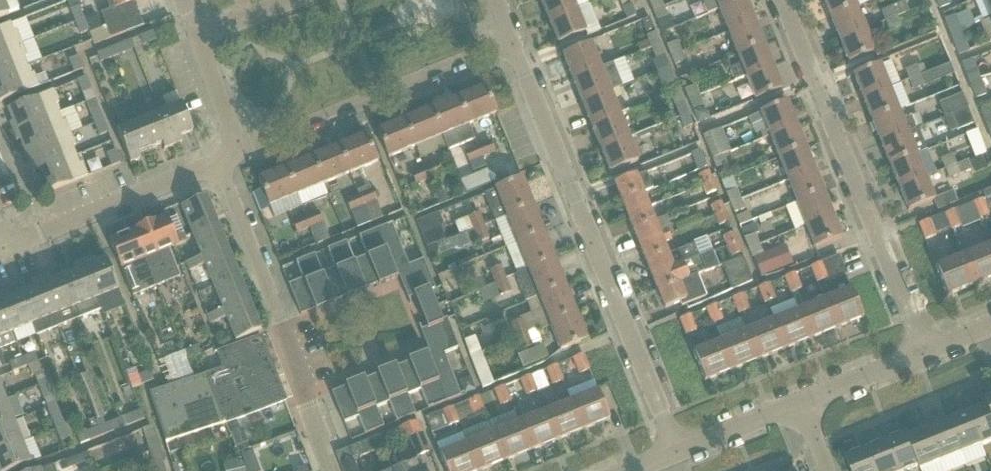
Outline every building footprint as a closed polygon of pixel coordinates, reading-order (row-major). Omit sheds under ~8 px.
[(106,1),(109,9),(101,13),(110,38),(126,32),(122,20),(134,15),(129,3),(137,0),(110,0),(106,1)] [(573,0),(541,0),(549,21),(577,10),(577,9),(573,0)] [(653,12),(665,7),(661,0),(648,0),(653,12)] [(745,0),(703,0),(709,15),(719,11),(745,0)] [(754,22),(745,0),(719,11),(728,33),(754,22)] [(853,0),(823,0),(831,18),(857,8),(853,0)] [(949,0),(935,0),(939,9),(950,5),(949,0)] [(881,11),(886,23),(898,18),(910,13),(905,2),(881,11)] [(590,4),(577,9),(577,10),(549,21),(559,44),(586,33),(587,37),(601,31),(590,4)] [(636,17),(631,5),(623,8),(628,20),(636,17)] [(85,19),(80,7),(71,10),(76,22),(85,19)] [(668,16),(665,7),(653,12),(657,21),(668,16)] [(866,30),(857,8),(831,18),(840,41),(866,30)] [(944,20),(950,34),(961,30),(956,16),(944,20)] [(901,27),(898,18),(886,23),(890,31),(901,27)] [(90,31),(85,19),(76,22),(81,35),(90,31)] [(763,45),(754,22),(728,33),(737,55),(763,45)] [(22,43),(17,32),(14,33),(10,23),(0,27),(0,52),(22,43)] [(875,53),(866,30),(840,41),(849,63),(875,53)] [(969,51),(961,30),(950,34),(958,56),(969,51)] [(143,45),(155,40),(152,32),(140,37),(143,45)] [(661,44),(656,32),(646,36),(648,42),(639,46),(641,52),(651,48),(661,44)] [(667,46),(671,56),(682,52),(678,41),(667,46)] [(22,43),(0,52),(0,77),(28,66),(24,58),(27,57),(22,43)] [(564,56),(573,79),(601,68),(592,44),(564,56)] [(665,56),(661,44),(651,48),(655,60),(665,56)] [(122,45),(110,49),(113,58),(125,53),(122,45)] [(772,67),(763,45),(737,55),(741,65),(729,70),(734,82),(738,80),(738,81),(746,78),(772,67)] [(113,58),(110,49),(98,54),(101,63),(113,58)] [(686,62),(682,52),(671,56),(675,66),(686,62)] [(669,67),(665,56),(655,60),(652,62),(656,73),(659,71),(669,67)] [(83,69),(78,57),(70,61),(75,73),(83,69)] [(961,64),(969,83),(980,78),(973,59),(961,64)] [(613,64),(601,68),(573,79),(582,102),(611,91),(611,92),(623,87),(613,64)] [(921,76),(909,81),(913,91),(925,86),(954,74),(950,64),(921,76)] [(28,66),(0,77),(0,102),(39,87),(34,74),(32,75),(28,66)] [(854,76),(863,99),(889,89),(880,66),(854,76)] [(905,71),(909,81),(921,76),(917,66),(905,71)] [(674,79),(669,67),(659,71),(656,73),(661,85),(665,84),(664,83),(674,79)] [(781,89),(772,67),(746,78),(755,100),(758,99),(781,89)] [(86,78),(78,81),(83,93),(91,90),(86,78)] [(987,95),(984,87),(980,78),(969,83),(976,99),(987,95)] [(665,84),(669,94),(679,89),(674,79),(664,83),(665,84)] [(685,90),(688,99),(699,95),(696,86),(685,90)] [(484,87),(457,98),(468,125),(495,114),(484,87)] [(688,112),(679,89),(669,94),(678,117),(688,112)] [(898,111),(889,89),(863,99),(872,121),(898,111)] [(13,131),(59,113),(55,105),(59,104),(53,90),(7,108),(12,121),(9,122),(13,131)] [(623,101),(616,104),(611,92),(611,91),(582,102),(592,125),(620,114),(627,111),(623,101)] [(968,109),(962,94),(939,103),(945,118),(968,109)] [(703,104),(699,95),(688,99),(692,108),(703,104)] [(457,98),(430,109),(441,136),(447,149),(448,151),(474,140),(468,125),(457,98)] [(787,102),(760,113),(767,129),(760,132),(762,139),(770,136),(796,125),(787,102)] [(182,105),(181,105),(160,114),(173,146),(182,143),(179,137),(192,132),(182,105)] [(987,129),(990,127),(990,107),(990,106),(980,111),(987,129)] [(90,112),(95,124),(103,120),(99,109),(90,112)] [(404,120),(415,147),(441,136),(430,109),(404,120)] [(974,124),(968,109),(945,118),(951,133),(974,124)] [(912,117),(902,121),(898,111),(872,121),(881,144),(907,134),(917,130),(912,117)] [(693,124),(688,112),(678,117),(683,128),(693,124)] [(24,151),(70,133),(65,121),(62,122),(59,113),(13,131),(17,140),(20,139),(24,151)] [(173,146),(160,114),(139,122),(149,149),(162,144),(164,150),(173,146)] [(629,137),(620,114),(592,125),(601,148),(629,137)] [(108,133),(103,120),(95,124),(100,136),(108,133)] [(415,147),(404,120),(377,132),(388,158),(415,147)] [(149,149),(139,122),(117,131),(130,163),(139,159),(137,154),(149,149)] [(805,148),(796,125),(770,136),(779,158),(805,148)] [(722,129),(703,136),(712,159),(723,155),(731,152),(722,129)] [(969,133),(978,157),(989,153),(980,129),(969,133)] [(30,174),(76,156),(72,147),(75,146),(70,133),(24,151),(29,164),(27,165),(30,174)] [(916,156),(907,134),(881,144),(890,166),(916,156)] [(366,136),(338,147),(349,174),(377,163),(366,136)] [(639,160),(629,137),(601,148),(611,171),(639,160)] [(477,146),(481,157),(495,151),(490,141),(477,146)] [(477,146),(464,152),(468,162),(481,157),(477,146)] [(349,174),(338,147),(312,158),(323,184),(349,174)] [(814,170),(805,148),(779,158),(788,181),(814,170)] [(107,154),(111,166),(120,163),(115,151),(107,154)] [(701,151),(690,156),(696,170),(707,165),(701,151)] [(727,166),(723,155),(712,159),(716,170),(727,166)] [(941,159),(945,170),(956,165),(952,155),(941,159)] [(79,163),(76,156),(30,174),(34,182),(36,181),(41,194),(87,176),(82,162),(79,163)] [(925,178),(916,156),(890,166),(899,188),(925,178)] [(970,162),(975,174),(987,169),(982,157),(970,162)] [(323,184),(312,158),(285,169),(296,195),(323,184)] [(968,161),(956,165),(945,170),(949,180),(971,171),(968,161)] [(437,163),(423,168),(428,181),(442,175),(437,163)] [(428,181),(423,168),(411,173),(416,186),(428,181)] [(296,195),(285,169),(258,180),(269,206),(296,195)] [(823,193),(814,170),(788,181),(797,204),(823,193)] [(653,187),(647,172),(615,185),(621,200),(643,192),(653,187)] [(698,176),(702,185),(713,181),(710,172),(698,176)] [(934,201),(925,178),(899,188),(908,211),(934,201)] [(483,194),(494,221),(505,217),(532,206),(521,179),(483,194)] [(717,191),(713,181),(702,185),(706,195),(717,191)] [(372,189),(359,194),(363,204),(376,199),(372,189)] [(730,205),(741,200),(737,189),(725,194),(730,205)] [(649,207),(643,192),(621,200),(627,216),(649,207)] [(832,216),(823,193),(797,204),(807,226),(832,216)] [(350,210),(363,204),(359,194),(346,200),(350,210)] [(957,206),(953,195),(932,203),(936,214),(957,206)] [(181,207),(189,225),(192,233),(217,223),(206,197),(181,207)] [(383,218),(376,199),(363,204),(371,223),(383,218)] [(745,210),(741,200),(730,205),(734,215),(745,210)] [(983,200),(972,204),(978,220),(989,216),(983,200)] [(710,207),(714,217),(726,212),(722,202),(710,207)] [(543,233),(532,206),(505,217),(516,244),(543,233)] [(655,223),(649,207),(627,216),(634,232),(655,223)] [(946,214),(952,230),(962,226),(956,210),(946,214)] [(310,228),(310,227),(323,222),(319,212),(306,218),(310,228)] [(418,220),(428,246),(449,239),(438,212),(418,220)] [(730,222),(726,212),(714,217),(718,227),(730,222)] [(735,218),(739,226),(752,221),(749,212),(735,218)] [(479,213),(468,217),(473,230),(484,226),(479,213)] [(946,214),(930,220),(935,236),(952,230),(946,214)] [(842,239),(832,216),(807,226),(816,249),(842,239)] [(178,274),(168,250),(178,246),(178,245),(174,237),(166,217),(133,230),(156,287),(165,284),(163,279),(178,274)] [(297,233),(310,228),(306,218),(293,223),(297,233)] [(929,221),(918,225),(919,226),(925,241),(935,237),(929,221)] [(329,239),(323,222),(310,227),(317,244),(329,239)] [(228,250),(217,223),(192,233),(202,257),(203,260),(228,250)] [(392,223),(378,229),(397,277),(399,276),(410,303),(411,303),(410,298),(415,296),(421,312),(436,306),(430,293),(436,290),(424,260),(409,266),(392,223)] [(640,247),(670,235),(668,231),(660,235),(655,223),(634,232),(640,247)] [(756,235),(758,234),(754,225),(740,231),(748,249),(760,245),(756,235)] [(489,239),(484,226),(473,230),(478,242),(478,243),(489,239)] [(367,256),(354,261),(365,289),(378,284),(379,286),(398,278),(397,277),(378,229),(359,237),(367,256)] [(156,287),(133,230),(109,239),(121,269),(132,297),(156,287)] [(473,230),(459,236),(464,247),(478,242),(473,230)] [(554,260),(543,233),(516,244),(527,270),(527,271),(554,260)] [(722,238),(726,248),(738,243),(734,233),(722,238)] [(186,242),(183,234),(174,237),(178,245),(186,242)] [(672,240),(670,235),(640,247),(646,263),(667,254),(663,244),(672,240)] [(335,269),(323,274),(334,302),(347,297),(347,299),(366,291),(365,289),(354,261),(346,242),(327,249),(335,269)] [(744,259),(743,257),(742,258),(740,253),(742,253),(738,243),(726,248),(730,258),(732,257),(735,263),(744,259)] [(701,259),(700,258),(695,244),(668,255),(667,254),(646,263),(653,278),(701,259)] [(752,259),(764,255),(760,245),(748,249),(752,259)] [(988,247),(962,257),(973,285),(990,278),(990,254),(988,247)] [(239,277),(228,250),(203,260),(205,265),(214,287),(239,277)] [(772,252),(754,259),(761,278),(779,271),(772,252)] [(303,279),(289,285),(288,285),(295,301),(298,300),(300,305),(299,305),(302,313),(300,314),(301,316),(315,310),(316,311),(335,304),(334,302),(323,274),(315,254),(296,262),(303,279)] [(659,294),(698,278),(698,277),(716,270),(710,254),(700,258),(701,259),(653,278),(659,294)] [(202,257),(194,261),(197,269),(205,265),(203,260),(202,257)] [(839,257),(811,268),(817,283),(844,272),(839,257)] [(973,285),(962,257),(935,268),(946,295),(973,285)] [(90,259),(82,263),(96,299),(118,291),(106,260),(92,265),(90,259)] [(753,282),(744,259),(723,268),(732,290),(753,282)] [(565,287),(554,260),(527,271),(527,270),(516,275),(527,303),(565,287)] [(194,261),(186,264),(189,272),(197,269),(194,261)] [(96,299),(82,263),(73,266),(75,272),(63,277),(75,308),(79,319),(101,311),(96,299)] [(490,270),(495,284),(506,279),(501,266),(490,270)] [(795,273),(784,277),(790,294),(802,289),(795,273)] [(75,308),(63,277),(50,282),(48,276),(39,280),(54,316),(75,308)] [(250,304),(239,277),(214,287),(224,310),(225,314),(250,304)] [(707,297),(698,278),(659,294),(665,309),(680,303),(682,307),(707,297)] [(511,292),(506,279),(495,284),(500,297),(511,292)] [(54,316),(39,280),(30,283),(33,289),(20,294),(32,324),(54,316)] [(758,288),(765,304),(776,300),(769,284),(758,288)] [(576,314),(565,287),(527,303),(531,313),(519,318),(520,320),(510,324),(516,338),(537,330),(576,314)] [(852,290),(825,301),(837,330),(863,319),(852,290)] [(20,294),(8,299),(6,293),(0,295),(0,305),(11,333),(32,324),(20,294)] [(732,298),(739,315),(750,310),(743,293),(732,298)] [(837,330),(825,301),(798,311),(810,340),(837,330)] [(705,308),(709,316),(712,325),(724,320),(717,303),(705,308)] [(261,331),(250,304),(225,314),(227,320),(236,341),(261,331)] [(0,305),(0,337),(11,333),(0,305)] [(430,353),(428,354),(447,403),(461,397),(444,355),(459,349),(447,319),(442,321),(436,306),(421,312),(427,328),(422,330),(421,326),(419,326),(430,353)] [(224,310),(216,314),(219,323),(227,320),(225,314),(224,310)] [(810,340),(798,311),(772,322),(784,351),(810,340)] [(216,314),(208,317),(211,326),(219,323),(216,314)] [(587,341),(576,314),(549,325),(560,352),(587,341)] [(690,315),(679,319),(686,334),(687,336),(697,332),(693,323),(690,315)] [(784,351),(772,322),(745,332),(757,361),(784,351)] [(538,331),(537,330),(516,338),(521,350),(532,345),(533,347),(542,343),(538,331)] [(757,361),(745,332),(719,343),(731,372),(757,361)] [(181,382),(179,383),(149,392),(165,442),(242,417),(284,401),(260,336),(217,352),(223,369),(194,378),(181,382)] [(464,340),(470,356),(481,352),(475,336),(464,340)] [(731,372),(719,343),(692,353),(704,383),(731,372)] [(172,357),(181,382),(194,378),(185,352),(172,357)] [(494,384),(481,352),(470,356),(482,389),(494,384)] [(409,362),(397,367),(408,395),(421,390),(429,410),(447,403),(428,354),(428,353),(409,360),(409,362)] [(34,354),(22,358),(25,367),(38,362),(34,354)] [(590,371),(583,354),(572,359),(579,376),(590,371)] [(25,367),(22,358),(10,363),(13,371),(25,367)] [(378,375),(365,380),(377,408),(389,403),(397,422),(416,415),(408,395),(397,367),(396,365),(377,373),(378,375)] [(546,370),(553,386),(564,381),(558,365),(546,370)] [(35,374),(40,386),(48,383),(44,371),(35,374)] [(137,376),(141,385),(154,380),(150,371),(137,376)] [(87,373),(79,376),(99,427),(102,435),(114,431),(111,422),(105,425),(103,419),(105,418),(87,373)] [(520,380),(526,396),(538,391),(532,375),(520,380)] [(346,387),(332,393),(332,395),(334,394),(338,402),(339,402),(341,406),(338,407),(344,424),(358,418),(366,435),(384,427),(377,408),(365,380),(364,378),(346,386),(346,387)] [(48,383),(40,386),(44,398),(53,395),(48,383)] [(510,402),(504,386),(493,391),(500,407),(510,402)] [(597,391),(571,402),(583,431),(609,421),(597,391)] [(468,400),(475,416),(485,412),(479,396),(468,400)] [(5,400),(0,402),(0,427),(14,421),(5,400)] [(988,401),(986,402),(988,406),(969,414),(982,447),(990,443),(990,410),(988,401)] [(583,431),(571,402),(545,412),(556,442),(583,431)] [(425,417),(432,434),(458,423),(451,407),(425,417)] [(141,411),(129,415),(132,423),(144,419),(141,411)] [(556,442),(545,412),(519,423),(530,452),(556,442)] [(61,413),(52,416),(57,430),(66,426),(61,413)] [(969,414),(949,422),(962,455),(982,447),(969,414)] [(14,421),(0,427),(0,452),(22,443),(14,421)] [(419,421),(397,429),(402,441),(409,439),(417,458),(431,453),(419,421)] [(962,455),(949,422),(929,430),(942,463),(962,455)] [(530,452),(519,423),(493,433),(504,462),(530,452)] [(70,437),(66,426),(57,430),(61,441),(70,437)] [(151,452),(159,449),(153,426),(144,429),(151,452)] [(102,435),(99,427),(77,436),(80,444),(102,435)] [(929,430),(910,438),(909,438),(920,466),(919,467),(921,470),(922,470),(942,463),(929,430)] [(493,433),(466,444),(477,470),(483,470),(504,462),(493,433)] [(910,438),(908,433),(887,442),(898,470),(908,470),(919,467),(920,466),(909,438),(910,438)] [(379,437),(337,454),(344,470),(359,470),(354,460),(383,448),(379,437)] [(887,442),(866,450),(875,470),(898,470),(887,442)] [(22,443),(0,452),(0,470),(14,470),(31,464),(22,443)] [(440,454),(447,470),(477,470),(466,444),(440,454)] [(165,468),(159,449),(151,452),(157,470),(165,468)] [(866,450),(846,458),(851,470),(875,470),(866,450)] [(420,462),(397,470),(424,470),(420,462)]
